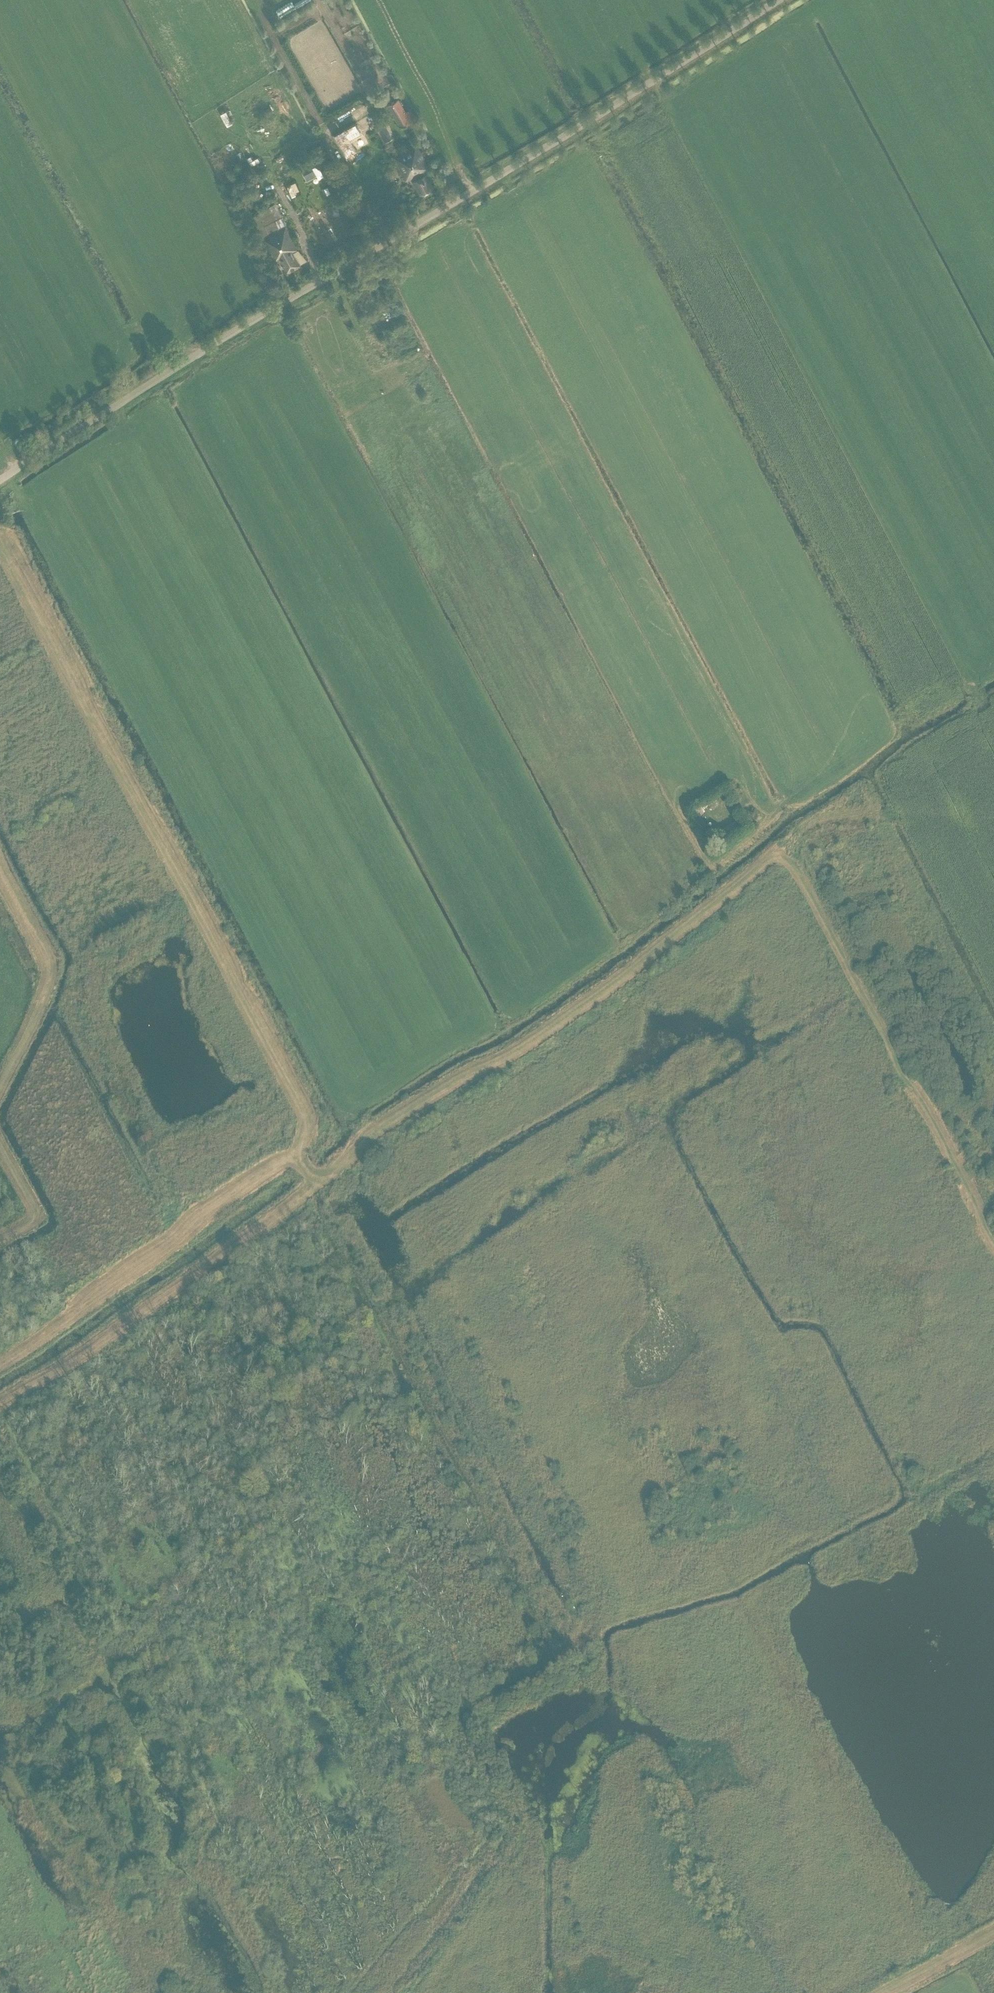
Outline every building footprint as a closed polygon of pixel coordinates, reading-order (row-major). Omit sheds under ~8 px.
[(411,120),(398,98),(387,104),(400,127),(411,120)] [(392,138),(384,123),(377,127),(386,142),(392,138)] [(358,132),(337,142),(347,163),(358,158),(353,148),(364,143),(358,132)] [(418,174),(428,169),(416,145),(394,156),(406,180),(413,177),(414,180),(413,181),(419,194),(433,187),(427,174),(420,178),(418,174)] [(253,215),(245,200),(237,205),(245,219),(256,238),(286,222),(276,203),(253,215)] [(294,253),(299,250),(287,227),(263,239),(276,262),(281,260),(287,272),(300,265),(294,253)]
